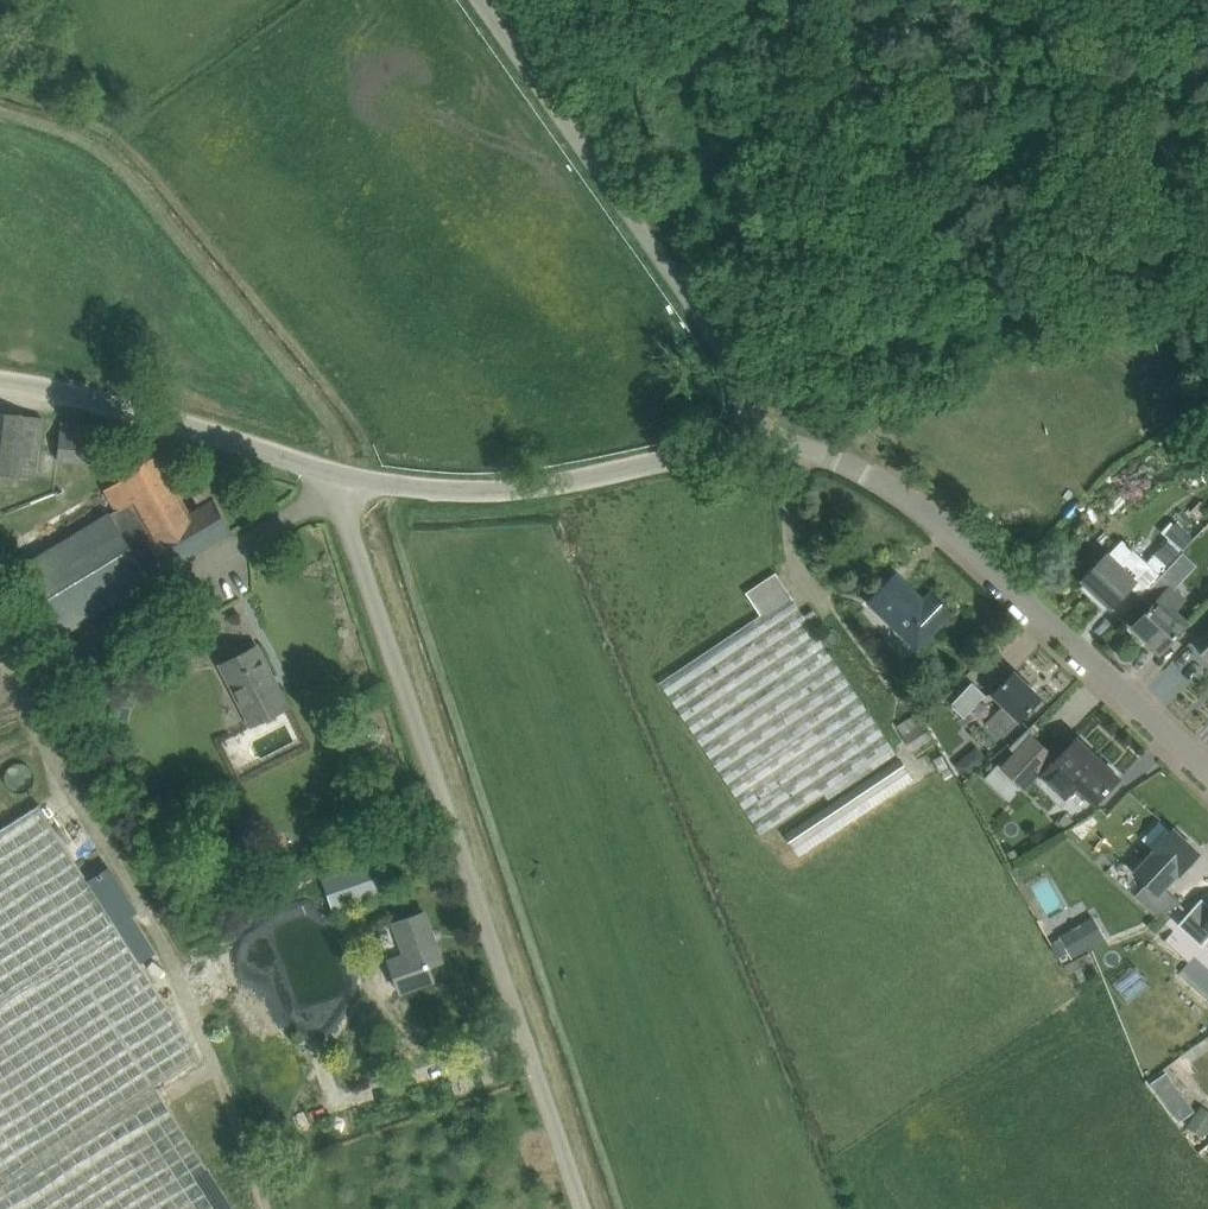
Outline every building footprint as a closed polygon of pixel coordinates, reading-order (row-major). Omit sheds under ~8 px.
[(36,477),(43,417),(23,415),(23,414),(0,411),(0,472),(36,477)] [(61,444),(88,446),(89,422),(62,421),(61,444)] [(59,636),(153,579),(151,577),(167,568),(168,570),(234,531),(233,529),(232,530),(215,498),(190,512),(158,454),(118,476),(121,480),(106,489),(118,508),(19,569),(59,636)] [(207,483),(192,491),(198,502),(213,494),(207,483)] [(1207,508),(1207,507),(1201,500),(1191,511),(1198,518),(1207,508)] [(1147,563),(1161,576),(1169,568),(1184,551),(1169,538),(1147,563)] [(1107,556),(1106,554),(1082,579),(1112,607),(1136,581),(1121,567),(1134,553),(1121,541),(1107,556)] [(1160,652),(1168,643),(1187,623),(1173,610),(1192,589),(1169,568),(1161,576),(1162,577),(1142,598),(1151,606),(1132,626),(1160,652)] [(896,573),(869,601),(917,649),(952,613),(936,598),(929,606),(896,573)] [(794,614),(661,696),(758,853),(891,772),(794,614)] [(258,645),(223,663),(254,725),(289,707),(258,645)] [(994,693),(1004,703),(986,721),(1003,737),(1040,698),(1014,672),(994,693)] [(951,704),(964,716),(986,694),(973,682),(951,704)] [(914,750),(933,738),(924,722),(922,723),(916,713),(898,724),(914,750)] [(1078,785),(1096,802),(1119,777),(1115,774),(1118,771),(1109,763),(1106,765),(1075,736),(1055,757),(1033,736),(1003,767),(1005,769),(1012,776),(1024,788),(1040,771),(1067,796),(1078,785)] [(157,1083),(199,1057),(140,963),(157,952),(134,915),(140,911),(110,865),(87,880),(40,805),(0,830),(0,1208),(238,1208),(157,1083)] [(1199,853),(1173,828),(1154,848),(1155,849),(1133,873),(1156,896),(1179,872),(1180,873),(1199,853)] [(334,906),(387,888),(378,861),(325,879),(334,906)] [(1202,899),(1180,923),(1203,944),(1207,939),(1207,904),(1202,899)] [(324,900),(263,920),(292,1012),(360,991),(353,969),(347,971),(324,900)] [(379,933),(400,991),(434,979),(429,966),(442,961),(425,911),(396,922),(397,927),(379,933)] [(1060,936),(1060,938),(1068,951),(1072,957),(1106,938),(1094,917),(1060,936)] [(1060,938),(1051,943),(1058,957),(1068,951),(1060,938)] [(1139,955),(1162,995),(1191,978),(1168,939),(1139,955)] [(1166,1102),(1181,1092),(1167,1072),(1152,1083),(1166,1102)] [(1207,1132),(1207,1117),(1199,1110),(1188,1126),(1204,1137),(1207,1132)]
